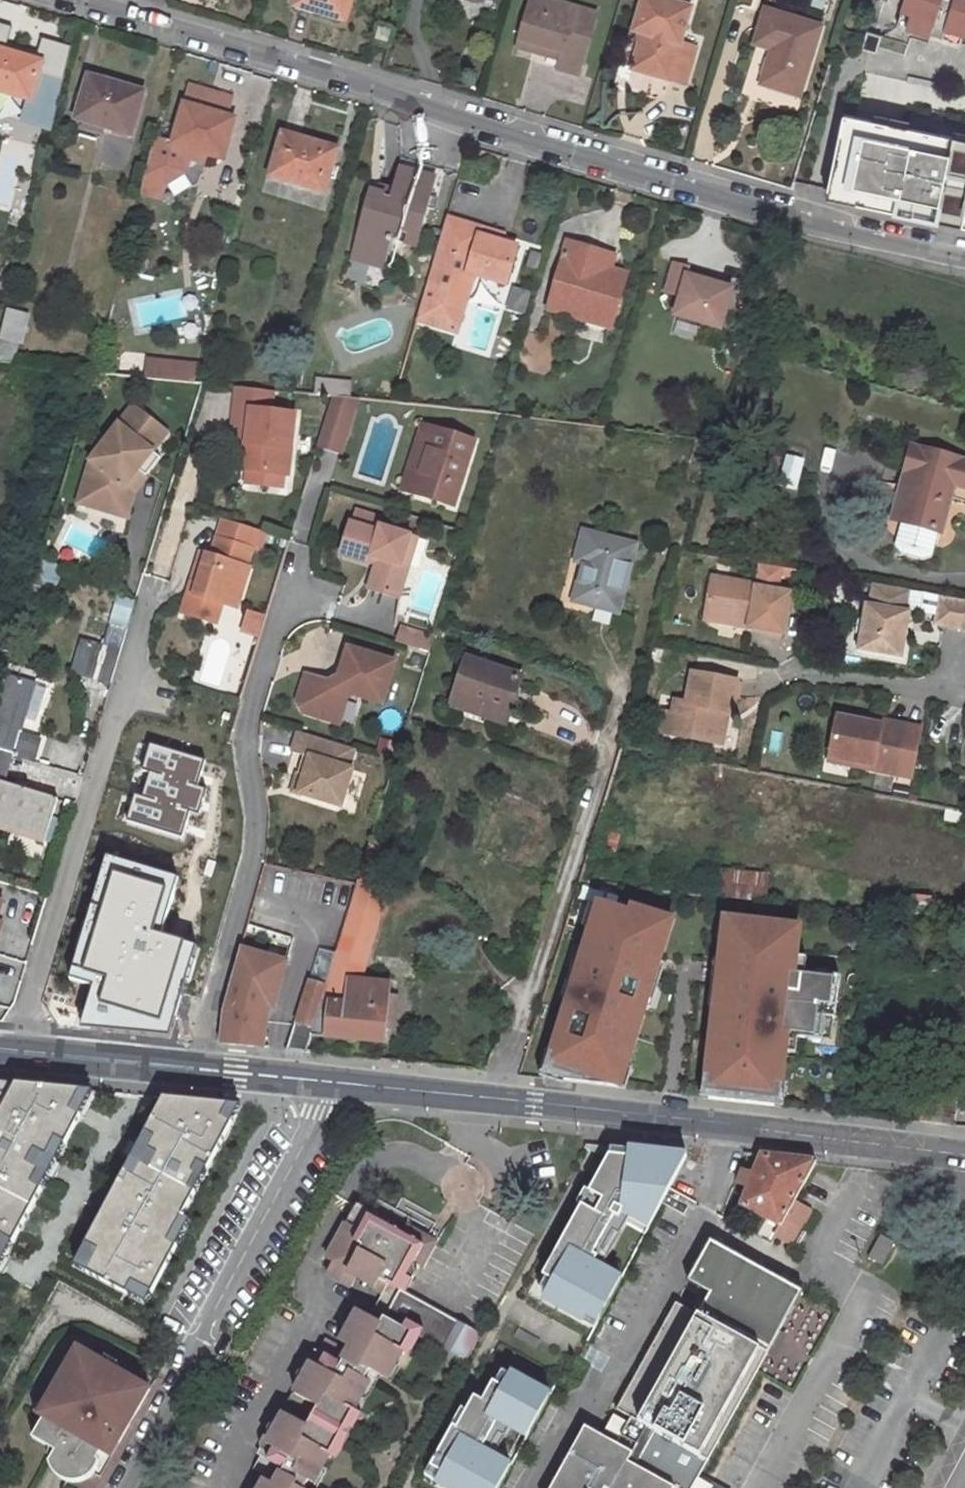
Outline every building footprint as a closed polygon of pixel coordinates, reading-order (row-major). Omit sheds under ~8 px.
[(296,5),(315,11),(314,14),(345,24),(352,0),(298,0),(296,5)] [(596,16),(544,0),(532,0),(519,40),(563,53),(560,60),(557,70),(577,76),(596,16)] [(643,46),(638,45),(631,70),(685,86),(695,51),(680,46),(691,10),(658,0),(643,0),(633,33),(641,35),(647,37),(643,46)] [(888,25),(922,36),(926,26),(957,36),(964,38),(964,0),(896,0),(888,25)] [(294,13),(312,19),(314,14),(315,11),(296,5),(294,13)] [(799,97),(819,29),(766,13),(757,45),(775,50),(763,86),(799,97)] [(954,46),(957,36),(926,26),(922,36),(954,46)] [(379,30),(376,43),(387,46),(391,34),(379,30)] [(641,35),(638,45),(643,46),(647,37),(641,35)] [(517,47),(560,60),(563,53),(519,40),(517,47)] [(31,99),(41,62),(4,52),(1,59),(0,59),(0,91),(31,99)] [(76,119),(113,130),(114,128),(132,133),(143,92),(89,77),(76,119)] [(233,96),(191,83),(174,141),(154,137),(144,176),(167,183),(186,170),(190,157),(204,161),(206,152),(223,157),(235,117),(228,115),(233,96)] [(843,114),(826,190),(856,196),(855,204),(935,221),(936,213),(962,218),(961,226),(964,227),(964,146),(952,143),(954,138),(843,114)] [(954,138),(952,143),(964,146),(964,132),(955,130),(954,138)] [(289,180),(326,191),(338,149),(284,133),(272,173),(290,178),(289,180)] [(371,190),(355,249),(367,252),(365,262),(384,267),(393,239),(418,246),(429,206),(432,195),(437,177),(401,167),(394,189),(391,200),(385,198),(385,194),(378,192),(371,190)] [(167,183),(144,176),(141,190),(163,197),(167,183)] [(385,198),(391,200),(394,189),(379,185),(378,192),(385,194),(385,198)] [(856,196),(826,190),(824,197),(855,204),(856,196)] [(429,206),(436,208),(439,197),(432,195),(429,206)] [(936,213),(935,221),(961,226),(962,218),(936,213)] [(447,217),(417,319),(457,331),(473,274),(506,284),(518,246),(500,241),(502,234),(447,217)] [(610,270),(594,265),(598,251),(569,242),(549,309),(610,327),(626,275),(610,270)] [(352,258),(365,262),(367,252),(355,249),(352,258)] [(594,265),(610,270),(614,256),(598,251),(594,265)] [(675,314),(721,326),(732,287),(687,274),(690,266),(674,261),(666,289),(681,294),(675,314)] [(28,314),(8,309),(0,341),(0,361),(13,363),(18,342),(21,343),(28,314)] [(144,376),(194,381),(199,363),(146,358),(144,376)] [(286,473),(290,412),(267,409),(260,409),(262,388),(230,385),(228,425),(237,425),(248,426),(247,442),(242,442),(240,468),(286,473)] [(342,434),(353,398),(332,396),(322,428),(342,434)] [(135,483),(155,456),(148,450),(163,431),(129,405),(89,458),(77,501),(125,515),(135,483)] [(237,425),(234,468),(240,468),(242,442),(247,442),(248,426),(237,425)] [(430,449),(416,491),(454,504),(475,440),(428,425),(421,446),(430,449)] [(317,445),(337,451),(342,434),(322,428),(317,445)] [(416,491),(430,449),(421,446),(407,488),(416,491)] [(953,485),(964,488),(964,461),(913,447),(906,471),(915,474),(902,521),(905,521),(897,548),(901,555),(923,561),(930,556),(937,530),(940,531),(953,485)] [(796,489),(804,461),(788,457),(780,485),(796,489)] [(904,471),(892,518),(902,521),(915,474),(906,471),(904,471)] [(215,538),(249,549),(257,552),(263,533),(220,519),(215,538)] [(401,557),(408,534),(384,526),(382,531),(350,521),(341,550),(368,559),(370,553),(376,555),(367,583),(397,593),(408,559),(401,557)] [(583,562),(574,599),(615,611),(632,545),(585,531),(577,560),(583,562)] [(408,534),(401,557),(408,559),(415,536),(408,534)] [(204,554),(194,584),(189,583),(179,613),(214,623),(220,604),(234,608),(247,567),(243,566),(249,549),(215,538),(209,556),(204,554)] [(708,614),(750,622),(749,627),(785,633),(791,593),(781,591),(760,588),(756,587),(757,584),(714,577),(708,614)] [(783,581),(762,577),(760,588),(781,591),(783,581)] [(903,657),(911,611),(907,610),(911,591),(873,584),(868,604),(866,603),(858,649),(903,657)] [(964,630),(964,601),(940,596),(934,623),(964,630)] [(113,615),(131,620),(132,615),(114,611),(113,615)] [(258,637),(264,617),(247,612),(241,632),(258,637)] [(707,620),(749,627),(750,622),(708,614),(707,620)] [(112,683),(131,620),(113,615),(103,646),(83,640),(73,671),(112,683)] [(420,647),(424,632),(404,626),(399,640),(420,647)] [(430,650),(435,636),(424,632),(420,647),(430,650)] [(300,710),(338,721),(347,691),(379,700),(391,659),(346,646),(337,673),(327,679),(304,672),(295,702),(300,710)] [(187,656),(184,665),(193,669),(196,659),(187,656)] [(522,674),(466,658),(455,697),(510,713),(522,674)] [(678,700),(675,713),(671,733),(723,743),(725,729),(721,724),(725,708),(729,708),(732,709),(737,681),(693,672),(688,702),(678,700)] [(0,691),(0,828),(45,841),(57,799),(5,782),(13,755),(34,761),(40,739),(20,733),(24,718),(37,722),(47,689),(5,676),(3,682),(0,691)] [(452,706),(507,723),(510,713),(455,697),(452,706)] [(665,712),(661,731),(671,733),(675,713),(665,712)] [(831,755),(873,763),(871,768),(893,772),(902,727),(881,723),(880,725),(839,717),(831,755)] [(315,757),(309,775),(303,773),(297,791),(339,804),(350,768),(347,767),(353,747),(296,730),(291,750),(301,753),(315,757)] [(149,774),(144,789),(131,793),(125,812),(159,824),(165,806),(172,808),(182,778),(179,776),(187,749),(149,737),(138,770),(149,774)] [(301,753),(291,790),(297,791),(303,773),(309,775),(315,757),(301,753)] [(830,760),(871,768),(873,763),(831,755),(830,760)] [(169,827),(175,808),(172,808),(165,806),(159,824),(169,827)] [(372,840),(340,941),(369,947),(379,915),(384,916),(390,893),(378,890),(391,845),(372,840)] [(718,897),(765,903),(767,878),(721,873),(718,897)] [(149,980),(159,891),(128,888),(124,936),(131,937),(127,978),(136,979),(149,980)] [(159,891),(149,980),(148,993),(183,996),(188,942),(198,943),(203,896),(159,891)] [(660,962),(673,920),(632,908),(630,913),(603,905),(602,908),(595,932),(590,930),(581,961),(578,970),(583,972),(579,984),(574,982),(568,1003),(553,1054),(558,1056),(553,1072),(566,1076),(565,1081),(617,1087),(622,1068),(628,1069),(647,1006),(649,997),(644,996),(652,971),(657,972),(660,962)] [(592,905),(585,929),(590,930),(595,932),(602,908),(592,905)] [(731,919),(721,918),(718,940),(722,941),(728,941),(731,919)] [(731,919),(728,941),(722,941),(720,961),(719,970),(724,971),(721,997),(716,997),(714,1007),(707,1074),(706,1076),(713,1076),(710,1099),(772,1106),(775,1084),(781,1084),(785,1052),(787,1033),(794,1034),(794,1037),(797,1037),(820,1040),(823,1016),(833,1018),(835,1018),(839,975),(805,971),(802,971),(801,974),(794,973),(796,956),(800,927),(731,919)] [(336,953),(311,1035),(385,1043),(386,1024),(388,1000),(390,985),(362,981),(364,961),(369,947),(340,941),(336,953)] [(286,962),(240,948),(222,1008),(220,1044),(263,1048),(266,1016),(269,1007),(272,1008),(286,962)] [(319,949),(288,1051),(306,1052),(311,1035),(336,953),(319,949)] [(806,957),(796,956),(794,973),(801,974),(802,971),(805,971),(806,957)] [(578,970),(581,961),(576,960),(563,1001),(568,1003),(574,982),(579,984),(583,972),(578,970)] [(719,970),(720,961),(716,960),(710,1007),(714,1007),(716,997),(721,997),(724,971),(719,970)] [(665,964),(660,962),(657,972),(652,971),(644,996),(649,997),(647,1006),(652,1008),(665,964)] [(146,1005),(148,993),(149,980),(136,979),(134,1004),(146,1005)] [(146,1005),(142,1036),(178,1039),(183,996),(148,993),(146,1005)] [(388,1000),(386,1024),(394,1024),(395,1000),(388,1000)] [(830,1041),(833,1018),(823,1016),(820,1040),(830,1041)] [(795,1053),(797,1037),(794,1037),(794,1034),(787,1033),(785,1052),(795,1053)] [(540,1077),(565,1085),(565,1081),(566,1076),(553,1072),(558,1056),(553,1054),(548,1053),(540,1077)] [(617,1087),(627,1089),(633,1071),(628,1069),(622,1068),(617,1087)] [(707,1074),(702,1074),(700,1097),(710,1099),(713,1076),(706,1076),(707,1074)] [(938,1080),(932,1114),(922,1113),(921,1122),(952,1125),(960,1083),(957,1082),(958,1077),(942,1075),(941,1080),(938,1080)] [(102,1089),(16,1082),(0,1111),(0,1287),(102,1089)] [(781,1084),(775,1084),(772,1106),(783,1107),(785,1085),(781,1084)] [(151,1312),(256,1102),(168,1095),(73,1268),(151,1312)] [(606,1329),(701,1148),(616,1144),(541,1292),(606,1329)] [(760,1151),(740,1203),(779,1224),(793,1199),(815,1158),(760,1151)] [(790,1243),(809,1208),(793,1199),(779,1224),(774,1234),(790,1243)] [(280,1412),(282,1413),(252,1468),(275,1481),(273,1484),(263,1479),(258,1487),(303,1487),(307,1480),(313,1482),(369,1383),(363,1380),(368,1370),(374,1373),(386,1379),(412,1333),(442,1350),(458,1321),(406,1292),(420,1265),(415,1262),(426,1241),(405,1228),(402,1232),(386,1223),(383,1229),(372,1222),(377,1213),(357,1202),(325,1258),(332,1261),(326,1271),(351,1285),(356,1276),(374,1286),(373,1287),(381,1292),(368,1316),(357,1310),(339,1342),(348,1347),(347,1351),(323,1337),(293,1392),(291,1391),(280,1412)] [(881,1262),(894,1239),(880,1231),(867,1254),(881,1262)] [(712,1485),(696,1476),(798,1289),(709,1238),(685,1280),(707,1292),(695,1313),(674,1301),(614,1408),(628,1416),(614,1442),(583,1424),(548,1487),(711,1487),(712,1485)] [(457,1357),(473,1329),(458,1321),(442,1350),(457,1357)] [(473,1329),(457,1357),(464,1361),(480,1333),(473,1329)] [(44,1416),(32,1436),(50,1446),(55,1449),(49,1460),(50,1461),(54,1470),(61,1476),(69,1480),(80,1479),(86,1477),(91,1474),(94,1470),(98,1465),(99,1460),(100,1457),(98,1456),(102,1448),(104,1449),(112,1436),(119,1440),(150,1386),(78,1344),(48,1395),(54,1398),(44,1416)] [(563,1389),(501,1355),(434,1478),(451,1487),(509,1487),(563,1389)] [(771,1376),(796,1387),(803,1371),(777,1361),(771,1376)] [(368,1370),(363,1380),(369,1383),(374,1373),(368,1370)] [(54,1398),(48,1395),(38,1413),(44,1416),(54,1398)] [(112,1453),(119,1440),(112,1436),(104,1449),(112,1453)] [(313,1482),(307,1480),(303,1487),(310,1487),(313,1482)]
